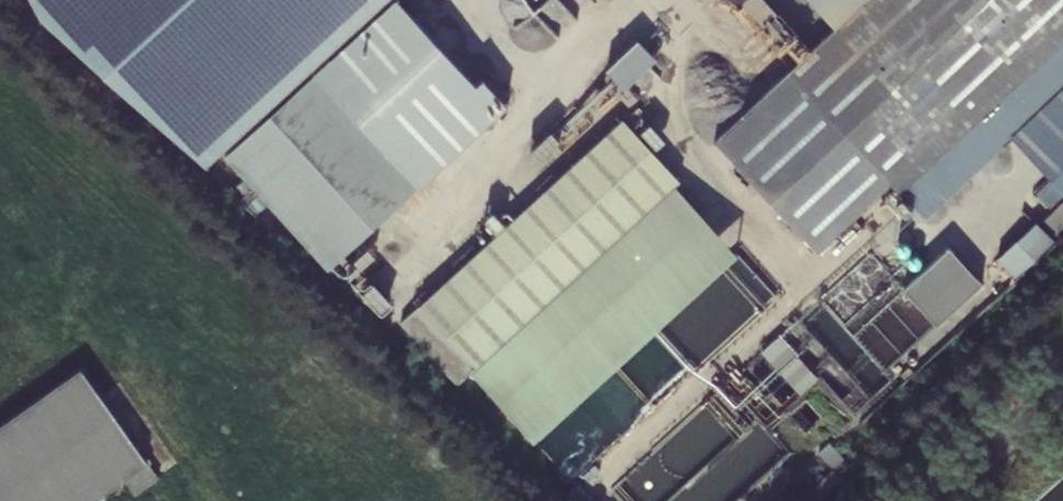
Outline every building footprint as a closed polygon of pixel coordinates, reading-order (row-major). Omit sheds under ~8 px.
[(41,17),(209,166),(222,155),(392,0),(32,0),(41,17)] [(222,155),(328,270),(509,105),(483,77),(475,84),(398,0),(392,0),(222,155)] [(834,27),(713,141),(817,249),(890,184),(896,191),(900,188),(929,223),(1008,150),(1004,145),(1012,137),(1050,178),(1062,192),(1062,0),(810,0),(834,27)] [(742,1),(762,25),(777,13),(766,0),(743,0),(742,1)] [(638,37),(605,69),(623,89),(657,57),(638,37)] [(533,440),(736,253),(675,186),(680,181),(622,119),(399,322),(456,384),(470,372),(533,440)] [(1062,194),(1062,192),(1050,178),(1035,193),(1049,207),(1062,194)] [(1041,220),(1055,236),(1062,229),(1062,199),(1041,220)] [(912,218),(903,226),(920,245),(929,236),(912,218)] [(1036,219),(996,258),(1016,278),(1055,238),(1036,219)] [(949,246),(902,288),(936,324),(982,282),(949,246)] [(778,334),(761,350),(800,392),(817,376),(778,334)] [(121,479),(135,492),(159,475),(82,367),(0,425),(0,500),(90,500),(121,479)] [(828,441),(816,452),(838,476),(850,465),(828,441)] [(565,497),(569,500),(586,500),(575,488),(565,497)]
